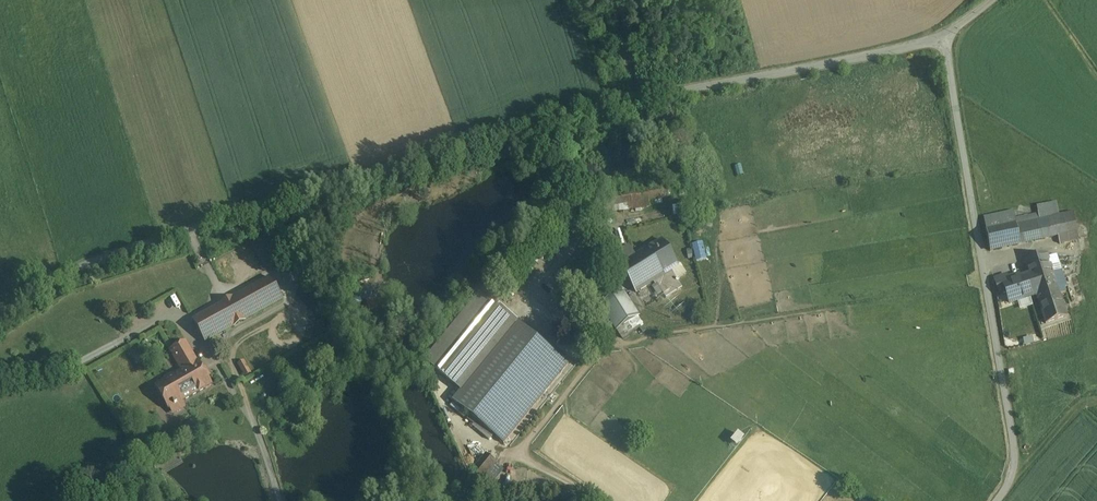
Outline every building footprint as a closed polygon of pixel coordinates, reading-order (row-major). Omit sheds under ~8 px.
[(603,195),(604,206),(662,197),(661,186),(603,195)] [(1020,244),(1016,225),(1038,220),(1042,239),(1058,235),(1059,243),(1079,239),(1074,212),(1059,215),(1056,201),(1037,206),(1038,213),(1015,218),(1014,211),(984,217),(990,251),(1020,244)] [(662,241),(626,262),(619,267),(631,285),(636,293),(655,281),(671,271),(678,267),(662,241)] [(694,243),(696,260),(707,259),(705,241),(694,243)] [(1046,254),(1025,261),(1029,275),(1030,275),(1035,291),(1056,284),(1052,273),(1053,273),(1046,254)] [(682,289),(671,271),(655,281),(666,298),(682,289)] [(1029,275),(1003,284),(1010,303),(1036,294),(1035,291),(1030,275),(1029,275)] [(271,277),(193,320),(205,343),(284,300),(271,277)] [(1056,284),(1035,291),(1036,294),(1046,323),(1067,316),(1059,293),(1056,284)] [(629,301),(623,291),(601,305),(617,330),(624,326),(638,317),(639,316),(630,303),(630,302),(629,301)] [(482,292),(424,363),(461,392),(510,332),(509,332),(517,322),(517,323),(518,322),(488,297),(482,292)] [(638,317),(624,326),(629,333),(629,334),(643,325),(638,317)] [(517,323),(517,322),(509,332),(510,332),(561,373),(568,364),(517,323)] [(461,392),(453,402),(454,403),(470,416),(467,420),(474,425),(476,421),(504,443),(536,403),(537,403),(561,373),(510,332),(461,392)] [(174,348),(166,353),(178,374),(198,363),(186,342),(174,348)] [(178,374),(155,386),(168,409),(211,386),(199,362),(198,363),(178,374)] [(739,446),(746,436),(739,431),(732,441),(739,446)] [(498,462),(486,454),(469,475),(481,484),(498,462)]
